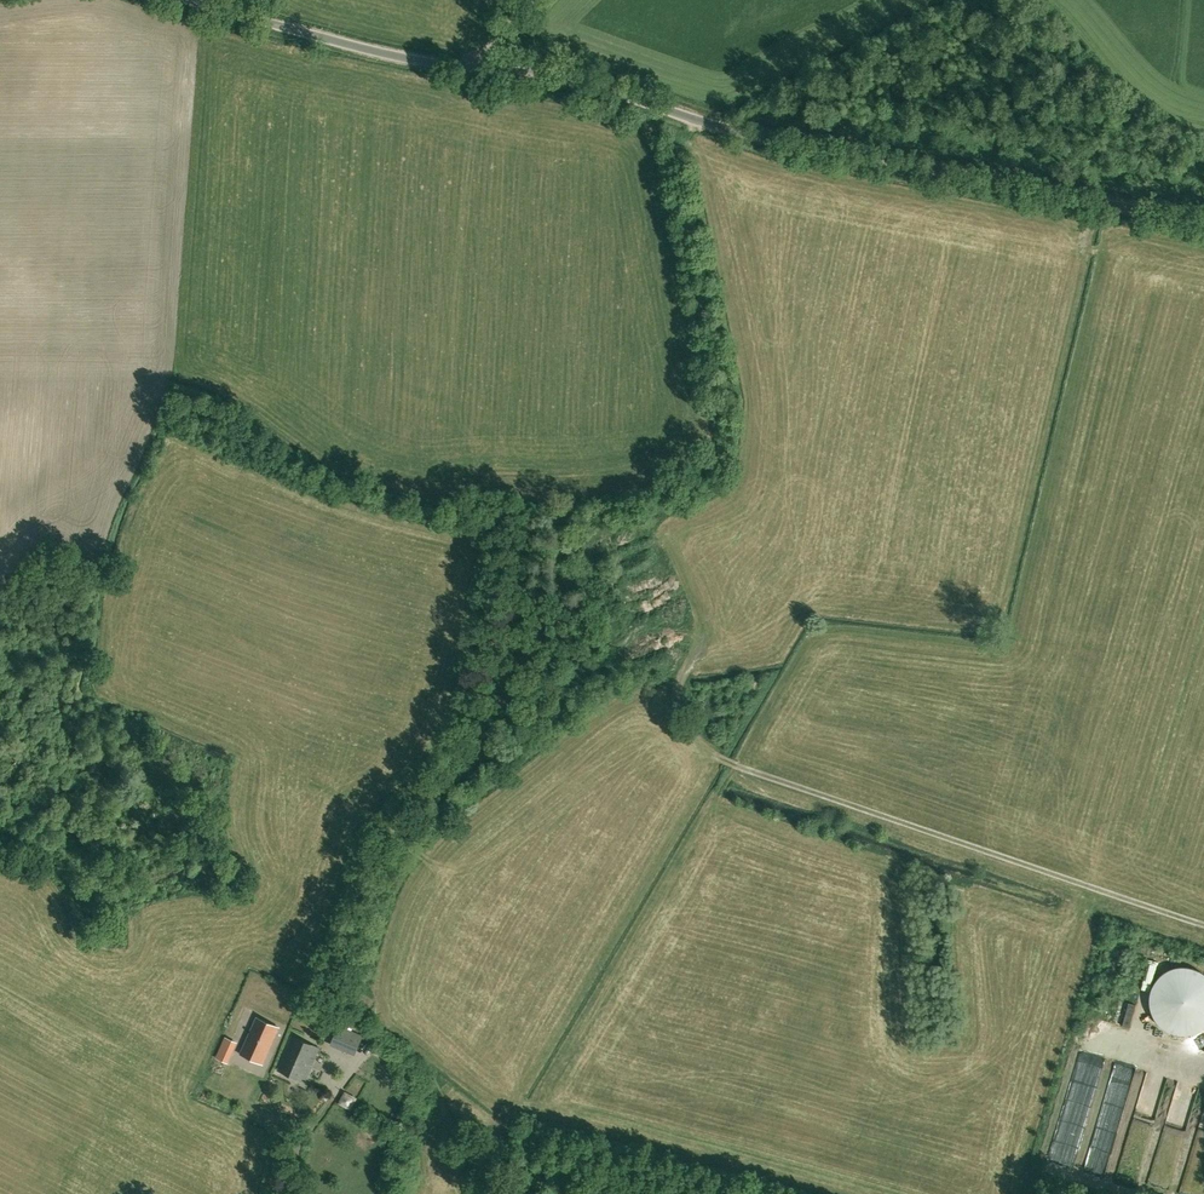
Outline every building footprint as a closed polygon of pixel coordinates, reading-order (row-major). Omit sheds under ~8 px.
[(1194,966),(1194,955),(1170,956),(1170,968),(1194,966)] [(1161,999),(1159,1028),(1174,1029),(1174,1036),(1203,1039),(1203,994),(1201,1010),(1188,1009),(1188,1001),(1161,999)] [(240,1054),(263,1064),(279,1027),(257,1017),(240,1054)] [(333,1042),(350,1050),(356,1035),(339,1028),(333,1042)] [(1128,1032),(1126,1041),(1135,1043),(1136,1034),(1128,1032)] [(319,1047),(292,1036),(277,1070),(304,1082),(319,1047)] [(235,1049),(224,1044),(221,1051),(232,1055),(235,1049)]
